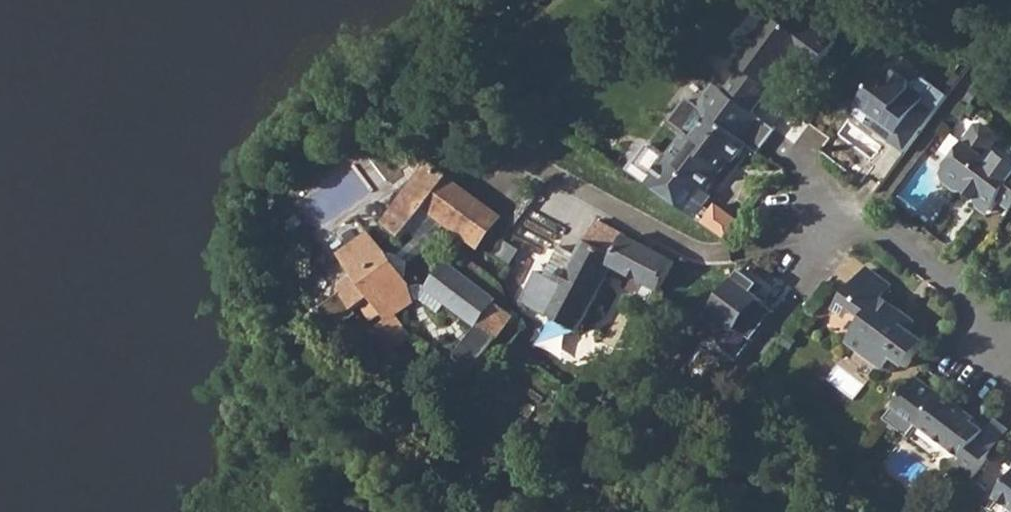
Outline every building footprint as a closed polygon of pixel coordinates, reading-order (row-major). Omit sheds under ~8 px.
[(754,114),(788,64),(803,62),(816,71),(838,43),(823,32),(823,26),(817,27),(803,16),(792,30),(774,16),(738,64),(742,68),(724,92),(754,114)] [(937,113),(924,103),(926,100),(913,89),(912,81),(896,69),(887,71),(860,105),(886,125),(880,133),(906,153),(937,113)] [(696,105),(703,110),(719,87),(713,82),(696,105)] [(629,172),(730,243),(743,225),(717,206),(713,212),(706,207),(713,198),(707,194),(723,172),(719,170),(728,158),(735,163),(748,145),(758,153),(775,130),(754,114),(724,92),(719,87),(703,110),(696,105),(689,99),(671,122),(685,133),(667,157),(650,145),(629,172)] [(937,113),(947,100),(934,90),(926,100),(924,103),(937,113)] [(854,113),(880,133),(886,125),(860,105),(854,113)] [(1010,210),(1010,163),(994,150),(1000,142),(998,135),(987,126),(980,127),(943,175),(944,182),(959,193),(966,192),(993,211),(1000,201),(1010,210)] [(426,210),(450,179),(451,178),(431,163),(386,224),(404,238),(409,231),(415,224),(431,237),(434,233),(430,230),(439,219),(426,210)] [(478,247),(480,248),(502,218),(450,179),(426,210),(439,219),(444,222),(462,235),(458,241),(461,243),(465,237),(475,245),(472,250),(475,252),(478,247)] [(401,256),(389,254),(409,282),(414,267),(442,230),(440,228),(444,222),(439,219),(430,230),(434,233),(431,237),(415,224),(409,231),(417,236),(401,256)] [(577,330),(581,332),(614,267),(660,291),(675,262),(597,221),(578,256),(575,264),(569,261),(558,282),(546,276),(537,272),(522,303),(571,328),(569,333),(573,336),(577,330)] [(384,315),(388,321),(397,314),(415,302),(415,300),(412,288),(409,282),(389,254),(370,233),(339,255),(356,279),(340,291),(342,294),(323,309),(336,326),(339,329),(360,314),(357,310),(369,301),(371,303),(364,307),(373,321),(384,315)] [(546,276),(558,282),(569,261),(575,264),(578,256),(561,247),(546,276)] [(455,356),(475,370),(516,316),(450,264),(430,290),(447,303),(478,326),(455,356)] [(910,331),(894,319),(901,310),(884,298),(892,286),(870,269),(862,281),(859,279),(848,294),(860,303),(855,311),(866,320),(849,342),(885,370),(894,358),(907,368),(926,344),(910,331)] [(743,271),(708,319),(723,329),(727,323),(739,332),(740,331),(754,341),(775,312),(763,302),(764,300),(755,294),(762,285),(743,271)] [(412,288),(415,300),(421,299),(440,313),(447,303),(430,290),(424,285),(412,288)] [(901,310),(894,319),(910,331),(917,323),(901,310)] [(383,332),(394,348),(412,336),(397,314),(388,321),(380,326),(383,332)] [(394,348),(383,332),(365,344),(385,373),(403,361),(394,348)] [(959,469),(973,480),(995,451),(980,440),(987,432),(974,422),(976,419),(919,378),(887,420),(956,473),(959,469)] [(995,451),(1010,431),(996,420),(987,432),(980,440),(995,451)] [(987,511),(988,511),(1010,511),(1010,479),(987,511)]
